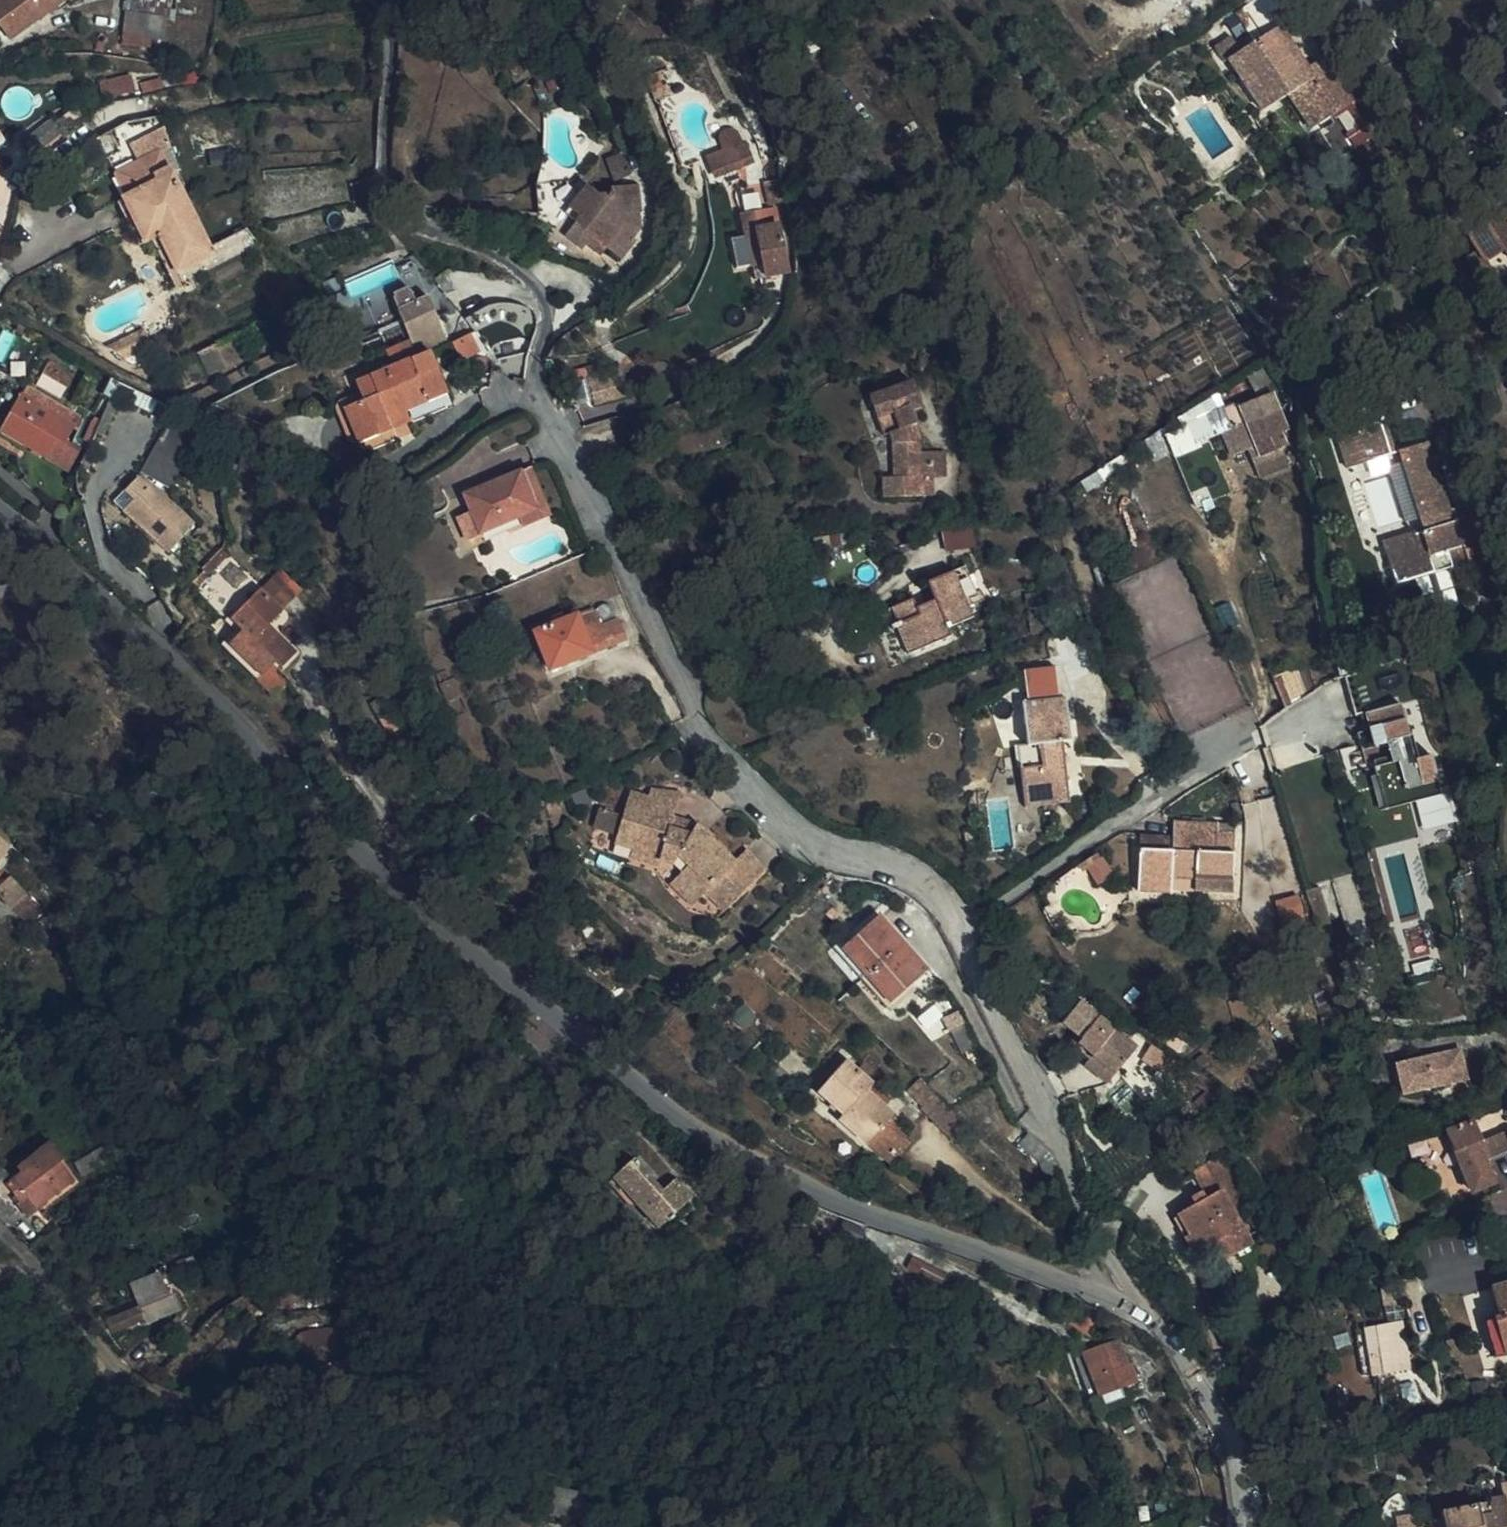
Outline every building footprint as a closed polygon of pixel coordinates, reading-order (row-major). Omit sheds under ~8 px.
[(63,0),(9,0),(0,10),(0,24),(20,44),(63,0)] [(174,0),(123,0),(121,35),(164,38),(165,17),(174,17),(174,0)] [(1352,98),(1324,55),(1309,65),(1280,23),(1240,48),(1231,35),(1214,46),(1223,60),(1227,57),(1261,108),(1288,91),(1310,124),(1352,98)] [(26,153),(59,132),(50,120),(18,140),(26,153)] [(733,131),(732,130),(731,130),(730,129),(728,128),(726,128),(725,128),(724,129),(722,129),(720,131),(719,131),(719,132),(718,133),(718,134),(717,135),(717,136),(716,137),(716,138),(721,149),(702,156),(709,173),(750,157),(744,141),(738,143),(733,131)] [(628,172),(621,154),(605,160),(613,179),(628,172)] [(780,175),(780,173),(762,177),(766,193),(783,189),(783,187),(782,186),(782,183),(781,181),(781,180),(781,177),(780,175)] [(141,212),(129,218),(141,242),(145,241),(153,237),(172,272),(208,254),(167,175),(131,193),(141,212)] [(580,248),(584,242),(589,236),(603,248),(616,258),(632,237),(629,235),(637,225),(635,211),(638,211),(635,184),(607,187),(608,192),(596,194),(584,185),(567,207),(577,216),(563,234),(580,248)] [(122,198),(119,199),(129,218),(141,212),(131,193),(122,198)] [(785,265),(778,223),(768,225),(764,207),(742,211),(751,262),(760,260),(763,274),(780,271),(785,265)] [(1467,233),(1478,250),(1498,281),(1506,275),(1506,207),(1467,233)] [(589,236),(584,242),(599,253),(603,248),(589,236)] [(163,276),(172,272),(153,237),(145,241),(163,276)] [(1498,281),(1478,250),(1469,258),(1487,288),(1498,281)] [(441,334),(425,299),(394,310),(411,347),(441,334)] [(149,342),(143,329),(105,345),(125,355),(149,342)] [(479,351),(468,331),(451,340),(460,360),(479,351)] [(220,363),(209,343),(198,348),(209,369),(220,363)] [(413,358),(410,351),(406,343),(384,353),(392,368),(413,358)] [(426,353),(413,358),(392,368),(373,375),(375,378),(381,438),(394,433),(388,420),(404,413),(446,393),(426,353)] [(198,376),(200,369),(198,363),(198,362),(193,358),(186,358),(181,361),(179,367),(180,373),(186,378),(192,379),(198,376)] [(624,365),(587,373),(593,403),(630,395),(624,365)] [(375,378),(373,375),(352,385),(359,403),(371,427),(352,435),(358,447),(381,438),(375,378)] [(884,492),(917,492),(918,473),(929,473),(930,447),(917,448),(916,437),(912,437),(907,422),(914,419),(909,405),(920,401),(910,378),(869,395),(882,432),(891,429),(895,443),(895,472),(884,473),(884,492)] [(102,395),(110,400),(118,384),(113,380),(110,379),(102,395)] [(118,384),(110,400),(113,402),(121,385),(118,384)] [(28,389),(22,398),(69,427),(75,417),(28,389)] [(1286,435),(1264,393),(1234,408),(1230,401),(1225,404),(1233,419),(1237,417),(1240,422),(1224,431),(1235,452),(1252,443),(1258,455),(1281,443),(1279,438),(1286,435)] [(22,398),(19,397),(12,407),(0,400),(0,433),(42,459),(65,472),(77,452),(63,444),(72,429),(69,427),(22,398)] [(371,427),(359,403),(341,411),(352,435),(371,427)] [(388,420),(394,433),(409,426),(404,413),(388,420)] [(1389,452),(1378,420),(1336,434),(1346,464),(1389,452)] [(161,441),(175,448),(182,451),(189,434),(168,425),(161,441)] [(137,480),(157,492),(175,448),(161,441),(155,439),(137,480)] [(1445,548),(1463,542),(1468,560),(1494,553),(1481,508),(1449,518),(1426,440),(1398,449),(1422,529),(1382,541),(1394,582),(1450,565),(1445,548)] [(942,448),(930,447),(929,473),(944,473),(942,448)] [(527,467),(515,472),(529,503),(541,498),(527,467)] [(529,503),(515,472),(461,495),(468,512),(456,517),(466,542),(480,535),(478,532),(516,516),(532,509),(529,503)] [(918,473),(917,492),(930,492),(929,473),(918,473)] [(192,522),(157,492),(137,480),(134,478),(122,492),(133,502),(124,514),(155,541),(159,536),(171,547),(192,522)] [(133,502),(122,492),(120,490),(109,501),(124,514),(133,502)] [(532,509),(516,516),(519,525),(547,512),(541,498),(529,503),(532,509)] [(946,536),(948,550),(976,545),(974,531),(946,536)] [(168,552),(171,547),(159,536),(155,541),(168,552)] [(970,618),(965,602),(975,597),(964,568),(925,583),(931,601),(914,608),(909,599),(890,607),(897,622),(888,627),(890,630),(895,628),(906,655),(948,637),(945,629),(970,618)] [(293,651),(243,605),(227,622),(238,632),(228,643),(260,674),(269,665),(274,671),(293,651)] [(590,651),(624,637),(616,618),(600,625),(592,608),(576,615),(564,620),(555,624),(538,630),(535,631),(550,668),(590,651)] [(562,614),(553,618),(554,621),(555,624),(564,620),(562,614)] [(555,624),(554,621),(537,628),(538,630),(555,624)] [(500,633),(496,626),(477,635),(479,640),(480,642),(500,633)] [(455,650),(479,640),(477,635),(454,645),(455,650)] [(451,679),(442,683),(450,701),(464,695),(455,677),(451,679)] [(1017,805),(1063,800),(1059,776),(1054,740),(1062,739),(1055,697),(1012,702),(1018,744),(1029,744),(1032,766),(1012,768),(1017,805)] [(1407,756),(1391,700),(1359,709),(1363,724),(1349,728),(1353,746),(1379,739),(1384,759),(1365,765),(1376,799),(1433,784),(1424,752),(1407,756)] [(1062,746),(1062,739),(1054,740),(1059,776),(1072,775),(1068,745),(1062,746)] [(1059,776),(1063,800),(1077,798),(1072,775),(1059,776)] [(613,843),(634,849),(637,842),(661,849),(658,860),(675,865),(684,873),(679,877),(700,898),(704,895),(722,913),(765,872),(747,852),(735,863),(698,825),(674,818),(678,792),(649,789),(647,796),(627,791),(613,843)] [(1422,828),(1458,820),(1452,791),(1416,799),(1422,828)] [(1165,820),(1164,835),(1163,849),(1131,847),(1129,889),(1163,891),(1164,875),(1186,877),(1186,885),(1222,888),(1226,832),(1209,832),(1209,822),(1165,820)] [(1163,849),(1164,835),(1133,833),(1131,847),(1163,849)] [(10,846),(0,838),(0,861),(10,846)] [(637,842),(634,849),(632,859),(657,866),(658,860),(661,849),(637,842)] [(690,907),(700,898),(679,877),(670,886),(690,907)] [(12,879),(0,890),(0,892),(14,909),(25,897),(12,879)] [(1299,892),(1276,899),(1286,932),(1309,924),(1299,892)] [(862,973),(899,938),(876,913),(838,946),(862,973)] [(923,965),(899,938),(862,973),(886,1000),(923,965)] [(1092,1056),(1115,1074),(1117,1073),(1137,1048),(1082,1003),(1064,1024),(1081,1038),(1077,1043),(1093,1055),(1092,1056)] [(1466,1076),(1460,1047),(1394,1061),(1401,1091),(1466,1076)] [(1170,1073),(1151,1053),(1137,1065),(1158,1084),(1170,1073)] [(1085,1064),(1108,1083),(1115,1074),(1092,1056),(1085,1064)] [(886,1113),(861,1089),(867,1083),(839,1059),(814,1088),(838,1110),(832,1118),(861,1142),(886,1113)] [(1330,1083),(1323,1071),(1309,1076),(1316,1090),(1330,1083)] [(1451,1128),(1504,1104),(1486,1100),(1447,1118),(1451,1128)] [(1504,1104),(1451,1128),(1447,1130),(1473,1188),(1495,1179),(1484,1154),(1506,1144),(1506,1114),(1505,1113),(1504,1104)] [(101,1142),(108,1155),(113,1163),(137,1147),(124,1126),(101,1142)] [(1048,1178),(1059,1170),(1053,1156),(1033,1131),(1022,1141),(1040,1164),(1048,1178)] [(60,1159),(44,1142),(23,1162),(26,1167),(2,1188),(16,1205),(12,1207),(23,1219),(68,1181),(55,1164),(60,1159)] [(83,1173),(108,1155),(101,1142),(74,1159),(83,1173)] [(660,1189),(665,1185),(638,1155),(633,1159),(660,1189)] [(672,1178),(665,1185),(660,1189),(633,1159),(632,1158),(611,1177),(656,1228),(690,1198),(672,1178)] [(1185,1176),(1197,1196),(1200,1203),(1215,1195),(1232,1225),(1247,1216),(1214,1159),(1185,1176)] [(1200,1203),(1197,1196),(1168,1211),(1173,1220),(1186,1240),(1188,1238),(1197,1253),(1208,1247),(1215,1244),(1225,1261),(1247,1249),(1232,1225),(1215,1195),(1200,1203)] [(763,1221),(746,1212),(742,1219),(761,1227),(763,1221)] [(1186,1240),(1173,1220),(1167,1222),(1188,1259),(1197,1253),(1188,1238),(1186,1240)] [(732,1243),(736,1234),(728,1231),(724,1238),(732,1243)] [(1215,1244),(1208,1247),(1217,1265),(1225,1261),(1215,1244)] [(1258,1263),(1275,1260),(1273,1247),(1256,1250),(1258,1263)] [(130,1296),(154,1279),(143,1264),(119,1280),(130,1296)] [(158,1277),(154,1279),(130,1296),(100,1318),(109,1330),(140,1309),(141,1311),(168,1291),(158,1277)] [(1492,1284),(1506,1337),(1506,1280),(1492,1284)] [(1365,1375),(1412,1371),(1407,1320),(1361,1324),(1365,1375)] [(308,1353),(341,1350),(338,1323),(306,1326),(308,1353)] [(1147,1393),(1138,1364),(1116,1370),(1112,1358),(1105,1345),(1093,1351),(1104,1374),(1114,1405),(1147,1393)] [(584,1519),(590,1495),(556,1487),(550,1511),(584,1519)] [(1451,1507),(1454,1526),(1506,1526),(1506,1493),(1499,1495),(1499,1498),(1451,1507)]
